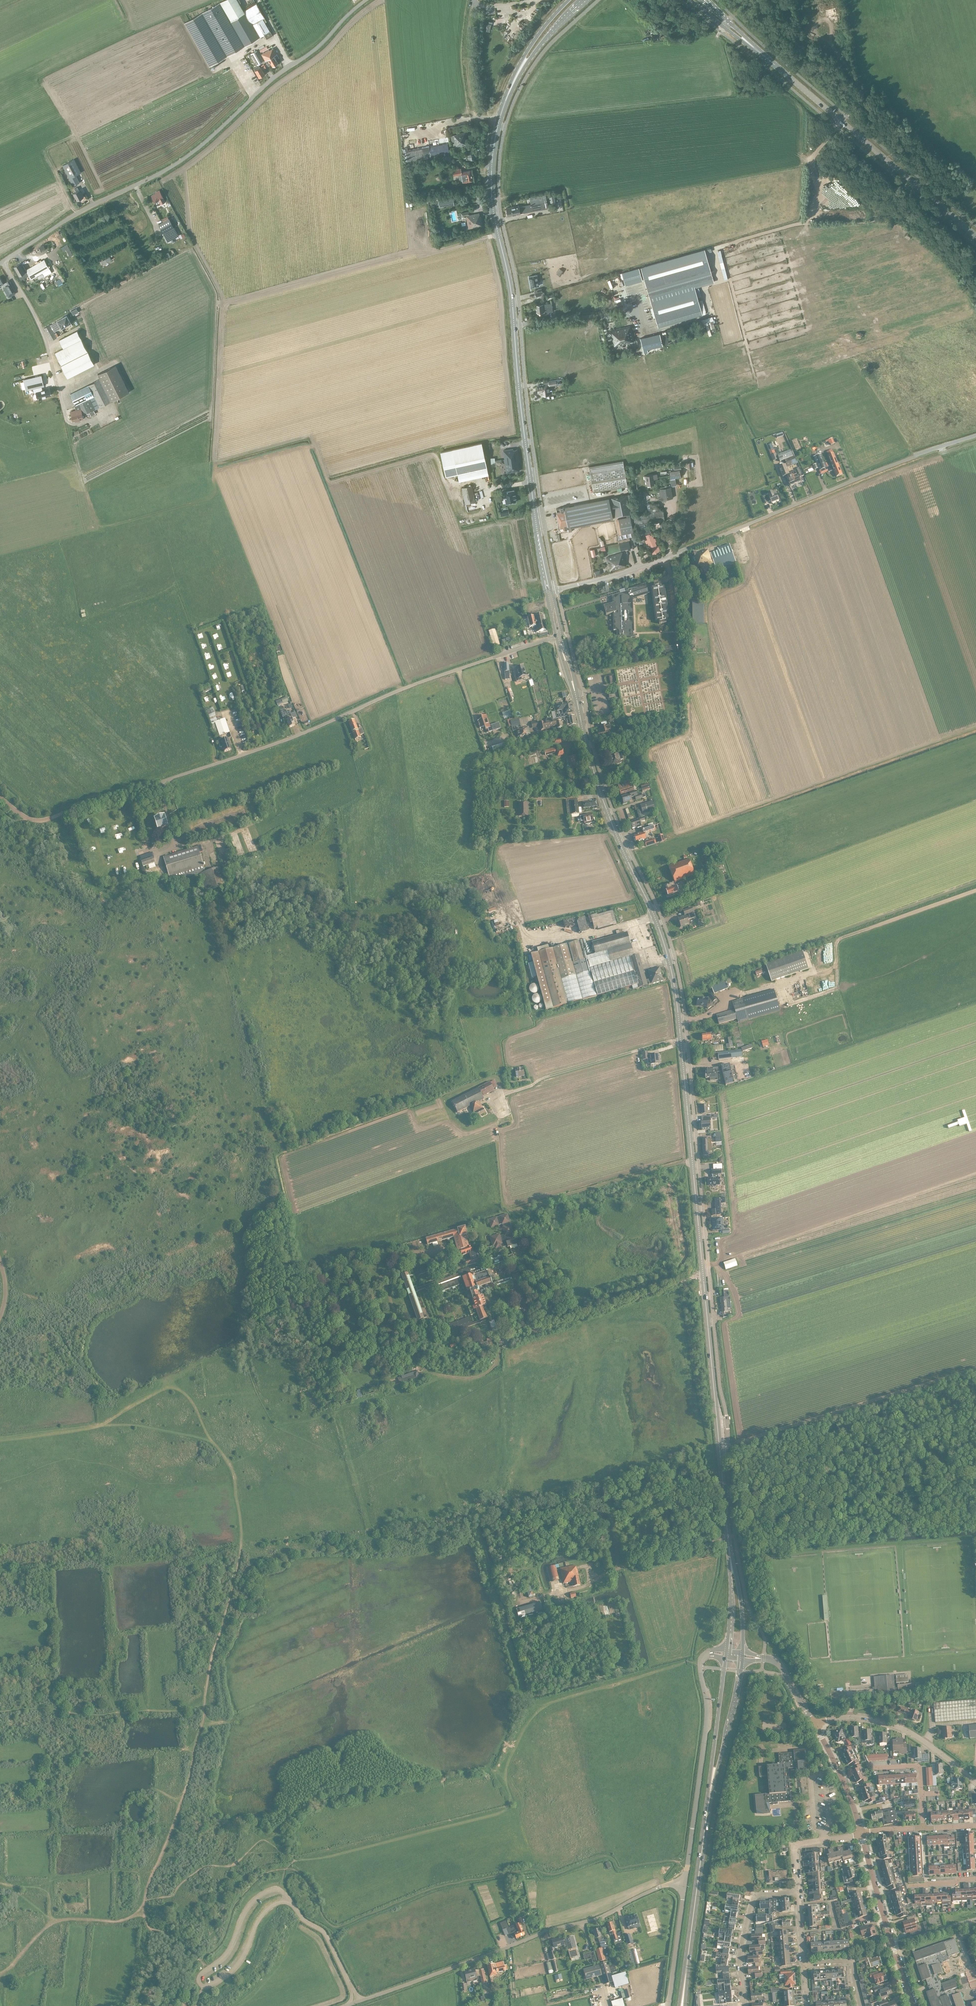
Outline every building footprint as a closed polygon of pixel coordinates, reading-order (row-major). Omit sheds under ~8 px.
[(184,23),(209,66),(259,38),(245,13),(243,11),(237,0),(224,0),(184,23)] [(256,4),(243,11),(245,13),(259,38),(264,47),(269,44),(275,41),(265,23),(266,22),(264,19),(264,18),(260,11),(256,4)] [(272,65),(273,67),(278,64),(274,56),(277,55),(273,48),(262,54),(265,61),(266,61),(269,66),(272,65)] [(251,54),(257,66),(263,62),(256,50),(251,54)] [(254,68),(255,70),(259,78),(265,74),(262,70),(266,68),(264,65),(261,67),(260,67),(259,65),(254,68)] [(452,142),(454,141),(455,147),(467,145),(465,132),(457,134),(451,136),(452,142)] [(429,146),(422,147),(423,149),(424,156),(424,158),(425,159),(449,155),(449,152),(448,148),(447,144),(429,148),(429,146)] [(405,149),(402,149),(404,162),(423,159),(424,158),(424,156),(423,149),(406,152),(405,151),(405,149)] [(466,160),(469,159),(470,161),(475,160),(474,152),(468,153),(465,153),(466,160)] [(74,160),(62,166),(70,179),(73,186),(80,183),(76,176),(81,173),(74,160)] [(457,169),(453,170),(454,176),(458,175),(460,183),(467,182),(472,181),(470,170),(463,172),(461,172),(461,169),(457,169)] [(73,193),(77,201),(83,198),(79,190),(77,188),(75,189),(76,192),(73,193)] [(154,201),(155,202),(156,205),(158,205),(165,201),(164,198),(159,190),(155,193),(155,194),(151,195),(153,199),(152,199),(152,200),(153,201),(154,202),(154,201)] [(519,206),(506,208),(507,212),(508,216),(548,208),(547,202),(545,194),(529,197),(531,205),(519,207),(519,206)] [(453,196),(438,199),(439,207),(454,205),(453,196)] [(464,219),(465,225),(465,228),(468,227),(469,229),(483,226),(481,217),(480,217),(479,213),(470,215),(470,212),(467,212),(461,213),(461,217),(466,216),(467,219),(464,219)] [(163,222),(158,224),(161,229),(163,233),(168,242),(179,236),(174,228),(174,227),(172,224),(170,219),(169,218),(169,219),(163,222)] [(64,245),(64,246),(61,247),(63,251),(66,249),(70,256),(72,254),(67,244),(64,245)] [(641,268),(658,328),(705,314),(701,301),(698,301),(698,298),(701,297),(698,289),(695,290),(694,287),(713,281),(705,249),(641,268)] [(101,262),(103,265),(112,260),(110,257),(101,262)] [(26,270),(22,262),(13,267),(19,276),(27,272),(31,279),(36,277),(43,273),(50,269),(44,260),(26,270)] [(639,268),(622,273),(625,286),(642,281),(639,268)] [(537,275),(529,277),(531,287),(539,286),(537,275)] [(10,284),(3,288),(8,298),(11,296),(9,293),(14,291),(10,284)] [(534,290),(536,295),(536,296),(540,295),(544,295),(543,292),(542,293),(541,288),(534,290)] [(549,314),(549,312),(553,312),(552,303),(536,305),(537,309),(536,309),(536,313),(545,312),(545,313),(544,313),(545,314),(549,314)] [(57,320),(57,321),(44,328),(51,341),(57,338),(53,331),(56,330),(55,329),(60,326),(61,329),(72,323),(67,315),(57,320)] [(699,325),(710,322),(713,321),(714,321),(712,317),(698,321),(699,325)] [(611,331),(614,347),(633,342),(632,338),(633,337),(630,326),(611,331)] [(696,337),(699,336),(696,326),(693,327),(689,328),(691,332),(694,331),(696,337)] [(59,340),(64,348),(81,339),(77,330),(59,340)] [(640,338),(643,350),(663,346),(660,333),(640,338)] [(59,367),(61,366),(68,378),(95,365),(88,352),(82,339),(55,353),(60,363),(58,364),(59,367)] [(70,394),(76,406),(80,404),(83,409),(86,415),(95,410),(100,408),(100,407),(111,402),(129,393),(115,365),(97,374),(100,380),(70,394)] [(41,376),(24,380),(26,390),(33,389),(34,393),(37,393),(36,394),(37,397),(38,397),(38,398),(51,395),(49,389),(45,390),(45,389),(45,390),(44,390),(43,390),(43,389),(42,387),(44,386),(41,376)] [(544,385),(537,386),(538,393),(542,392),(542,396),(549,395),(549,391),(550,391),(549,388),(548,388),(548,386),(549,386),(549,385),(549,382),(543,382),(544,385)] [(80,404),(76,406),(75,406),(76,411),(71,412),(73,422),(84,419),(81,409),(83,409),(80,404)] [(482,443),(452,450),(441,452),(446,477),(458,474),(459,481),(488,475),(482,443)] [(503,451),(507,473),(520,471),(518,462),(519,462),(517,450),(513,450),(513,449),(503,451)] [(777,454),(779,461),(792,456),(790,449),(777,454)] [(831,465),(826,467),(828,471),(833,469),(836,476),(841,474),(837,463),(833,453),(831,449),(826,451),(828,455),(827,456),(831,465)] [(819,470),(826,467),(822,457),(820,453),(813,456),(819,470)] [(784,459),(786,462),(787,466),(796,462),(793,455),(784,459)] [(589,467),(592,488),(593,492),(627,486),(623,461),(589,467)] [(785,464),(778,466),(782,476),(789,473),(785,464)] [(796,473),(795,470),(790,471),(791,474),(790,474),(790,475),(786,477),(789,486),(801,481),(799,477),(802,476),(803,475),(800,466),(796,468),(798,472),(798,474),(793,476),(793,475),(796,473)] [(669,472),(671,479),(681,477),(680,470),(669,472)] [(654,479),(658,479),(657,474),(645,476),(645,480),(646,480),(647,485),(654,484),(654,479)] [(462,488),(465,504),(475,502),(472,486),(462,488)] [(666,488),(665,488),(660,489),(662,500),(673,498),(671,487),(669,487),(666,488)] [(504,492),(501,493),(502,499),(505,498),(506,504),(516,502),(515,498),(515,497),(515,494),(514,495),(513,490),(504,492)] [(766,495),(768,501),(770,501),(771,503),(778,499),(776,494),(775,490),(767,493),(767,494),(766,495)] [(630,511),(632,511),(631,507),(629,494),(611,498),(615,518),(631,515),(630,511)] [(563,508),(563,507),(560,508),(556,509),(559,522),(559,526),(558,527),(558,528),(559,530),(560,529),(561,530),(565,529),(567,529),(567,528),(613,519),(609,498),(589,502),(563,508)] [(634,515),(635,524),(639,524),(644,523),(664,520),(663,511),(661,511),(660,508),(653,509),(653,513),(634,515)] [(618,519),(622,535),(633,532),(630,517),(618,519)] [(642,532),(639,532),(640,536),(651,533),(650,529),(648,530),(647,527),(641,529),(642,532)] [(647,545),(649,545),(653,554),(659,551),(659,550),(660,549),(658,545),(657,546),(655,541),(657,541),(655,537),(654,538),(652,534),(650,535),(650,533),(645,535),(647,539),(645,540),(647,545)] [(619,544),(621,550),(631,548),(629,541),(619,544)] [(696,553),(695,551),(690,553),(696,569),(714,563),(716,569),(724,566),(725,568),(730,567),(729,564),(735,562),(728,543),(717,547),(718,550),(710,552),(709,553),(707,549),(696,553)] [(623,553),(607,558),(611,571),(625,566),(624,563),(625,562),(623,553)] [(615,630),(616,637),(630,636),(629,632),(633,631),(632,604),(630,604),(630,599),(632,599),(632,598),(650,592),(654,621),(657,620),(658,623),(665,622),(664,618),(667,618),(663,586),(660,587),(660,583),(652,583),(653,587),(650,587),(650,590),(646,591),(644,584),(625,590),(625,591),(622,592),(613,595),(613,603),(604,605),(606,614),(612,612),(613,630),(615,630)] [(692,622),(703,623),(703,601),(692,602),(692,622)] [(545,629),(541,614),(526,617),(528,627),(534,625),(536,631),(545,629)] [(488,630),(492,646),(499,644),(494,628),(488,630)] [(522,665),(515,667),(517,674),(514,675),(515,681),(521,679),(520,676),(525,675),(522,665)] [(282,702),(282,703),(288,701),(286,695),(274,700),(276,705),(282,702)] [(558,717),(559,717),(565,716),(564,716),(567,715),(566,713),(573,711),(571,701),(555,704),(556,710),(560,709),(561,713),(557,714),(558,717)] [(211,707),(206,709),(206,710),(207,714),(212,728),(216,727),(220,739),(220,740),(227,738),(230,736),(224,718),(222,718),(221,716),(215,718),(213,712),(212,708),(211,707)] [(284,712),(280,713),(282,717),(284,716),(285,720),(286,720),(289,727),(294,725),(291,718),(289,711),(288,710),(284,711),(284,712)] [(486,732),(488,731),(488,732),(500,728),(498,722),(489,725),(485,715),(481,716),(481,718),(477,721),(479,728),(484,726),(486,732)] [(575,724),(573,715),(563,717),(564,720),(565,721),(566,725),(575,724)] [(555,725),(554,719),(551,719),(551,718),(550,717),(546,718),(545,719),(545,721),(539,723),(540,730),(547,728),(551,727),(552,728),(556,727),(556,725),(555,725)] [(509,718),(506,719),(508,726),(510,725),(511,730),(515,729),(517,736),(529,733),(527,726),(520,728),(518,718),(517,719),(509,720),(509,718)] [(351,730),(353,730),(353,732),(352,732),(354,738),(359,736),(359,734),(363,733),(360,727),(357,728),(354,719),(348,721),(351,730)] [(609,730),(608,724),(606,724),(606,721),(605,721),(600,722),(601,725),(599,726),(601,731),(597,732),(598,737),(607,735),(606,730),(609,730)] [(220,739),(217,740),(219,747),(221,746),(222,747),(223,751),(230,749),(227,738),(220,740),(220,739)] [(617,751),(607,754),(611,765),(620,763),(619,759),(622,759),(620,750),(617,751)] [(571,766),(571,767),(578,765),(575,755),(568,757),(570,764),(568,764),(566,764),(565,767),(568,769),(569,767),(571,766)] [(633,790),(633,791),(635,790),(636,790),(634,784),(631,785),(630,781),(621,784),(617,785),(620,794),(633,790)] [(635,790),(633,791),(628,793),(628,794),(621,796),(623,803),(631,800),(630,797),(634,796),(635,800),(645,796),(644,793),(640,794),(639,791),(636,793),(635,790)] [(577,813),(576,801),(576,798),(565,800),(566,814),(568,814),(569,817),(569,820),(571,820),(571,817),(578,816),(577,813)] [(640,809),(636,810),(638,817),(652,813),(651,810),(654,809),(653,805),(651,801),(649,801),(639,804),(640,806),(640,809)] [(527,815),(527,802),(518,802),(518,815),(527,815)] [(624,808),(628,820),(633,818),(632,816),(629,817),(626,808),(624,808)] [(583,823),(584,822),(585,823),(593,822),(592,815),(591,815),(590,814),(581,815),(581,816),(579,816),(579,817),(580,820),(583,820),(583,823)] [(154,819),(156,823),(157,829),(166,826),(163,816),(154,819)] [(639,822),(644,820),(643,817),(638,819),(630,822),(632,828),(635,827),(635,828),(640,826),(639,822)] [(654,830),(653,825),(653,824),(647,826),(646,824),(641,826),(642,829),(637,830),(637,831),(634,832),(636,839),(645,836),(644,833),(654,830)] [(169,877),(175,875),(176,879),(204,871),(202,866),(203,866),(198,852),(201,851),(199,845),(163,857),(169,877)] [(139,858),(140,859),(143,866),(145,865),(145,867),(147,866),(148,868),(155,865),(150,854),(139,858)] [(693,874),(688,859),(668,866),(674,882),(693,874)] [(219,867),(205,871),(199,873),(205,892),(224,887),(219,867)] [(678,891),(676,885),(674,886),(672,882),(663,885),(665,890),(667,895),(677,891),(678,891)] [(677,919),(679,922),(678,923),(680,927),(685,925),(684,924),(688,923),(687,919),(694,917),(691,906),(682,909),(683,912),(684,916),(677,919)] [(631,985),(636,984),(628,957),(633,955),(627,933),(591,942),(594,954),(585,956),(581,939),(530,954),(545,1009),(631,985)] [(765,964),(771,981),(808,968),(802,951),(765,964)] [(636,984),(631,985),(632,988),(637,986),(646,984),(645,980),(641,969),(638,954),(633,955),(628,957),(636,984)] [(648,979),(645,980),(646,984),(661,979),(658,967),(647,970),(649,979),(648,979)] [(709,985),(713,993),(727,988),(724,979),(709,985)] [(723,1012),(717,1014),(716,1014),(718,1023),(737,1018),(738,1020),(747,1017),(747,1018),(779,1010),(773,989),(741,998),(731,1001),(733,1009),(723,1012)] [(707,998),(697,997),(696,1005),(706,1006),(707,1008),(710,1005),(709,1004),(715,999),(711,993),(707,996),(708,997),(707,998)] [(710,1039),(710,1036),(710,1035),(715,1035),(714,1032),(706,1033),(701,1034),(702,1040),(710,1039)] [(738,1056),(741,1055),(740,1049),(717,1052),(714,1053),(715,1059),(718,1058),(720,1058),(721,1059),(723,1059),(723,1058),(725,1057),(726,1059),(738,1056)] [(643,1060),(646,1059),(646,1063),(649,1063),(649,1064),(650,1064),(650,1068),(657,1067),(656,1064),(660,1064),(660,1055),(649,1056),(648,1052),(643,1053),(643,1060)] [(709,1080),(716,1080),(716,1072),(721,1071),(725,1084),(733,1082),(737,1081),(733,1065),(729,1066),(728,1063),(720,1066),(720,1067),(713,1068),(704,1069),(705,1074),(704,1074),(705,1078),(709,1078),(709,1080)] [(515,1077),(523,1075),(521,1068),(514,1069),(515,1077)] [(493,1090),(492,1088),(496,1086),(493,1080),(489,1082),(489,1081),(477,1087),(477,1088),(451,1101),(456,1112),(468,1106),(474,1118),(484,1113),(479,1102),(483,1099),(481,1095),(493,1090)] [(700,1109),(702,1109),(702,1113),(711,1112),(710,1100),(700,1101),(700,1109)] [(710,1120),(709,1116),(701,1117),(701,1120),(700,1121),(701,1129),(709,1129),(709,1120),(710,1120)] [(707,1138),(707,1137),(701,1137),(702,1155),(707,1154),(707,1151),(710,1151),(710,1138),(707,1138)] [(712,1185),(712,1186),(714,1186),(715,1185),(715,1184),(718,1184),(718,1177),(717,1173),(720,1173),(720,1169),(710,1169),(711,1174),(712,1177),(708,1178),(708,1185),(712,1185)] [(725,1203),(724,1197),(714,1198),(714,1208),(711,1209),(711,1215),(721,1214),(720,1203),(725,1203)] [(496,1216),(487,1219),(488,1219),(490,1227),(498,1225),(498,1224),(500,1223),(501,1224),(502,1226),(501,1227),(502,1228),(503,1234),(499,1235),(499,1233),(488,1236),(491,1246),(493,1246),(494,1249),(501,1247),(507,1245),(507,1247),(509,1246),(510,1248),(516,1246),(516,1244),(514,1238),(513,1235),(512,1235),(511,1233),(513,1232),(510,1224),(509,1222),(509,1221),(507,1213),(498,1216),(496,1217),(496,1216)] [(711,1218),(712,1230),(720,1229),(719,1217),(711,1218)] [(456,1228),(425,1237),(427,1244),(432,1243),(432,1245),(437,1244),(436,1242),(453,1237),(456,1249),(459,1249),(461,1255),(468,1253),(470,1259),(464,1260),(466,1265),(472,1263),(480,1261),(478,1257),(477,1257),(475,1250),(471,1251),(470,1246),(468,1246),(466,1238),(468,1237),(467,1233),(465,1225),(456,1228)] [(489,1261),(488,1261),(489,1262),(490,1265),(507,1259),(512,1273),(512,1272),(517,1271),(513,1257),(512,1254),(502,1258),(501,1256),(500,1257),(500,1256),(499,1255),(498,1255),(497,1255),(497,1256),(497,1257),(492,1258),(491,1258),(491,1257),(490,1258),(489,1258),(489,1259),(489,1260),(489,1261)] [(736,1265),(734,1258),(722,1262),(725,1269),(736,1265)] [(403,1273),(400,1274),(417,1320),(423,1318),(423,1317),(426,1317),(425,1314),(422,1315),(422,1313),(414,1292),(417,1291),(417,1290),(424,1288),(425,1289),(426,1289),(427,1289),(428,1288),(429,1287),(428,1286),(430,1285),(432,1290),(436,1289),(437,1292),(458,1284),(456,1278),(460,1277),(459,1275),(467,1272),(468,1275),(467,1275),(466,1275),(465,1274),(464,1274),(464,1275),(463,1276),(462,1277),(467,1291),(467,1293),(470,1293),(472,1299),(471,1300),(472,1302),(473,1302),(474,1305),(472,1306),(472,1305),(467,1307),(469,1315),(474,1313),(474,1312),(476,1312),(479,1319),(471,1322),(469,1316),(448,1324),(451,1332),(485,1319),(484,1317),(486,1317),(482,1306),(485,1305),(482,1294),(481,1294),(480,1293),(483,1289),(513,1278),(519,1276),(518,1273),(512,1275),(491,1282),(489,1276),(487,1270),(486,1270),(485,1271),(484,1268),(483,1267),(482,1267),(481,1267),(480,1268),(479,1269),(473,1271),(472,1270),(469,1271),(469,1270),(474,1268),(475,1269),(480,1267),(479,1264),(473,1266),(474,1267),(469,1268),(468,1267),(457,1270),(458,1272),(416,1288),(415,1286),(412,1287),(407,1271),(403,1273)] [(426,1264),(413,1268),(416,1275),(429,1270),(426,1264)] [(719,1297),(719,1301),(729,1300),(728,1296),(728,1297),(728,1290),(727,1290),(723,1290),(723,1297),(719,1297)] [(729,1300),(719,1301),(720,1302),(721,1311),(727,1311),(727,1307),(730,1307),(730,1303),(729,1303),(729,1300)] [(443,1338),(434,1341),(438,1350),(439,1352),(447,1349),(446,1347),(447,1347),(443,1338)] [(401,1375),(396,1377),(399,1383),(419,1376),(417,1370),(401,1375)] [(547,1566),(551,1581),(558,1579),(554,1564),(547,1566)] [(571,1582),(572,1586),(579,1585),(575,1566),(573,1565),(559,1568),(562,1583),(571,1582)] [(515,1608),(517,1616),(541,1609),(539,1601),(515,1608)] [(912,1693),(911,1689),(914,1689),(914,1683),(908,1683),(908,1682),(907,1673),(873,1676),(874,1689),(877,1688),(878,1694),(909,1691),(910,1693),(912,1693)] [(935,1722),(975,1718),(975,1699),(933,1703),(935,1722)] [(918,1712),(915,1711),(912,1710),(909,1709),(909,1708),(904,1706),(904,1707),(899,1706),(897,1711),(910,1715),(909,1718),(912,1719),(912,1720),(914,1721),(915,1720),(916,1718),(919,1719),(921,1713),(918,1712)] [(857,1726),(850,1726),(851,1737),(854,1736),(854,1737),(857,1737),(858,1743),(861,1743),(861,1737),(861,1733),(858,1733),(857,1726)] [(942,1727),(943,1738),(944,1738),(944,1739),(946,1739),(946,1738),(951,1738),(950,1729),(953,1729),(953,1726),(942,1727)] [(843,1740),(848,1737),(845,1731),(842,1733),(840,1729),(833,1732),(837,1741),(842,1739),(843,1740)] [(863,1737),(861,1737),(861,1743),(866,1743),(865,1740),(868,1740),(868,1744),(873,1744),(873,1736),(870,1736),(870,1729),(863,1730),(863,1737)] [(885,1732),(878,1733),(879,1743),(879,1745),(886,1745),(889,1744),(889,1738),(886,1739),(885,1732)] [(895,1740),(892,1740),(893,1751),(898,1751),(901,1751),(901,1753),(906,1753),(906,1751),(906,1745),(906,1744),(902,1744),(902,1738),(895,1738),(895,1740)] [(850,1746),(841,1747),(843,1753),(842,1753),(845,1758),(853,1755),(855,1753),(853,1749),(855,1748),(854,1745),(853,1744),(851,1745),(850,1746)] [(914,1758),(917,1758),(917,1761),(928,1760),(927,1753),(921,1753),(920,1748),(913,1748),(914,1758)] [(767,1765),(758,1766),(759,1776),(763,1776),(765,1792),(765,1802),(768,1802),(772,1802),(772,1804),(777,1803),(777,1802),(790,1800),(788,1768),(790,1768),(790,1770),(795,1769),(795,1767),(798,1767),(798,1770),(808,1769),(807,1760),(805,1760),(804,1749),(793,1750),(793,1752),(778,1753),(779,1763),(777,1763),(777,1764),(767,1765)] [(853,1755),(845,1758),(847,1764),(851,1762),(852,1765),(858,1762),(856,1758),(858,1758),(855,1753),(853,1755)] [(931,1771),(932,1773),(932,1775),(939,1775),(939,1774),(942,1774),(942,1763),(934,1764),(934,1771),(931,1771)] [(851,1771),(853,1777),(862,1773),(859,1768),(861,1767),(859,1764),(853,1767),(854,1769),(851,1771)] [(862,1773),(853,1777),(856,1782),(859,1780),(861,1783),(867,1780),(865,1777),(864,1777),(862,1773)] [(953,1778),(953,1780),(950,1781),(951,1790),(958,1789),(958,1788),(961,1788),(961,1777),(953,1778)] [(863,1788),(860,1789),(862,1794),(870,1792),(873,1791),(872,1786),(870,1787),(869,1783),(862,1785),(863,1788)] [(765,1802),(765,1792),(754,1793),(756,1812),(760,1812),(765,1812),(769,1811),(768,1802),(765,1802)] [(870,1792),(862,1794),(864,1800),(867,1799),(868,1802),(875,1800),(873,1796),(872,1796),(870,1792)] [(908,1796),(901,1797),(901,1800),(903,1800),(904,1807),(914,1806),(914,1799),(908,1800),(908,1796)] [(968,1809),(963,1809),(963,1818),(965,1818),(965,1819),(969,1819),(968,1816),(972,1816),(971,1806),(968,1806),(968,1809)] [(882,1817),(883,1825),(897,1822),(894,1808),(876,1811),(877,1812),(871,1814),(872,1819),(882,1817)] [(904,1812),(905,1819),(915,1819),(914,1812),(908,1812),(908,1809),(902,1809),(902,1812),(904,1812)] [(936,1821),(935,1811),(930,1811),(930,1809),(927,1809),(927,1811),(927,1818),(930,1818),(930,1820),(933,1820),(933,1821),(936,1821)] [(876,1842),(877,1845),(888,1843),(887,1834),(882,1835),(878,1835),(879,1839),(877,1839),(877,1841),(876,1842)] [(916,1837),(907,1837),(907,1839),(908,1842),(908,1846),(908,1849),(908,1852),(908,1856),(908,1859),(909,1862),(909,1866),(909,1869),(909,1872),(909,1875),(910,1876),(907,1876),(907,1879),(907,1882),(923,1881),(923,1878),(922,1878),(922,1875),(923,1875),(923,1871),(923,1868),(922,1865),(922,1861),(922,1858),(922,1855),(922,1852),(921,1848),(921,1845),(921,1842),(921,1838),(921,1835),(920,1835),(919,1835),(916,1835),(916,1837)] [(847,1850),(845,1851),(847,1859),(855,1857),(853,1850),(850,1850),(849,1845),(846,1846),(847,1850)] [(832,1848),(829,1849),(833,1862),(838,1860),(835,1852),(833,1853),(832,1848)] [(887,1849),(879,1850),(879,1852),(878,1852),(879,1856),(882,1855),(883,1859),(889,1857),(891,1857),(891,1854),(888,1854),(887,1849)] [(879,1867),(880,1871),(889,1868),(888,1863),(891,1862),(890,1859),(881,1861),(882,1865),(880,1865),(880,1867),(879,1867)] [(845,1867),(841,1868),(842,1873),(847,1871),(848,1874),(845,1875),(847,1882),(852,1881),(851,1878),(852,1878),(855,1877),(853,1868),(848,1869),(848,1866),(845,1867)] [(881,1871),(883,1876),(893,1873),(892,1867),(889,1868),(880,1871),(881,1871)] [(780,1880),(780,1882),(787,1881),(787,1877),(785,1877),(785,1871),(769,1872),(770,1881),(774,1881),(778,1881),(778,1880),(780,1880)] [(883,1881),(895,1878),(893,1873),(883,1876),(884,1881),(883,1881)] [(890,1889),(892,1889),(899,1887),(898,1882),(896,1883),(895,1878),(883,1881),(885,1885),(885,1884),(886,1886),(889,1885),(890,1889)] [(889,1896),(890,1899),(902,1896),(899,1887),(892,1889),(893,1893),(890,1894),(890,1895),(889,1896)] [(849,1895),(850,1898),(860,1895),(859,1891),(856,1892),(856,1891),(855,1891),(855,1888),(846,1888),(848,1895),(849,1895)] [(961,1900),(960,1888),(957,1889),(955,1890),(955,1891),(951,1891),(952,1900),(961,1900)] [(732,1898),(731,1905),(737,1906),(739,1894),(727,1892),(726,1897),(732,1898)] [(941,1892),(941,1902),(942,1904),(947,1904),(947,1906),(950,1906),(950,1895),(947,1895),(946,1893),(944,1893),(944,1892),(941,1892)] [(854,1900),(855,1903),(862,1901),(860,1895),(850,1898),(850,1899),(850,1901),(854,1900)] [(890,1899),(892,1904),(901,1902),(899,1897),(902,1896),(890,1899)] [(769,1901),(759,1902),(759,1908),(769,1908),(769,1911),(771,1911),(772,1902),(769,1902),(769,1901)] [(856,1906),(857,1909),(864,1907),(862,1901),(855,1903),(851,1905),(852,1907),(856,1906)] [(730,1910),(729,1917),(736,1918),(737,1906),(731,1905),(725,1904),(724,1909),(730,1910)] [(905,1906),(893,1910),(894,1913),(895,1913),(896,1915),(899,1914),(900,1917),(907,1915),(905,1906)] [(864,1907),(857,1909),(853,1910),(854,1915),(858,1913),(859,1917),(866,1915),(864,1907)] [(634,1914),(622,1918),(626,1928),(637,1924),(634,1914)] [(902,1921),(904,1927),(915,1924),(914,1918),(916,1917),(915,1914),(908,1916),(908,1919),(902,1921)] [(736,1918),(729,1917),(723,1916),(723,1921),(729,1922),(727,1929),(734,1930),(736,1918)] [(519,1922),(514,1924),(516,1928),(519,1936),(524,1934),(520,1924),(522,1922),(520,1917),(517,1918),(519,1922)] [(819,1918),(815,1918),(808,1919),(809,1926),(811,1926),(811,1928),(815,1928),(815,1926),(816,1926),(815,1921),(820,1920),(819,1918)] [(505,1920),(499,1923),(502,1929),(504,1935),(510,1932),(513,1938),(515,1937),(515,1938),(519,1936),(516,1928),(514,1924),(507,1927),(505,1920)] [(611,1934),(613,1940),(615,1944),(621,1942),(620,1937),(619,1932),(615,1933),(614,1930),(612,1924),(611,1922),(606,1924),(608,1932),(611,1931),(612,1934),(611,1934)] [(859,1927),(862,1934),(867,1932),(868,1937),(876,1934),(874,1927),(868,1928),(867,1924),(859,1927)] [(915,1924),(904,1927),(905,1933),(912,1931),(913,1934),(920,1932),(919,1928),(917,1929),(915,1924)] [(610,1958),(605,1939),(605,1938),(603,1939),(603,1938),(602,1938),(601,1936),(599,1928),(593,1930),(595,1938),(597,1937),(598,1941),(600,1948),(595,1949),(598,1961),(604,1959),(610,1958)] [(724,1937),(724,1941),(730,1942),(732,1930),(719,1928),(718,1936),(724,1937)] [(758,1945),(759,1945),(765,1944),(764,1937),(762,1937),(761,1933),(758,1934),(754,1934),(750,1934),(751,1941),(758,1941),(758,1945)] [(555,1938),(551,1939),(552,1943),(553,1947),(563,1944),(563,1946),(566,1945),(564,1939),(562,1939),(561,1937),(555,1939),(555,1938)] [(568,1938),(564,1939),(566,1945),(567,1949),(569,1956),(577,1955),(575,1947),(572,1937),(568,1938)] [(954,1938),(943,1941),(919,1950),(912,1952),(917,1966),(921,1980),(925,1979),(929,1990),(925,1991),(930,2005),(964,2005),(960,1992),(955,1994),(953,1988),(957,1987),(954,1978),(940,1983),(939,1980),(938,1981),(935,1974),(942,1971),(940,1965),(943,1964),(942,1961),(949,1959),(948,1955),(959,1952),(954,1938)] [(962,1939),(969,1960),(974,1959),(967,1938),(962,1939)] [(723,1947),(722,1953),(728,1954),(730,1942),(724,1941),(717,1940),(716,1946),(723,1947)] [(755,1952),(755,1956),(758,1956),(762,1955),(762,1948),(759,1949),(759,1945),(758,1945),(748,1945),(749,1952),(755,1952)] [(582,1953),(584,1959),(589,1958),(589,1959),(591,1958),(590,1957),(594,1956),(593,1951),(582,1953)] [(728,1954),(722,1953),(716,1952),(715,1956),(721,1957),(720,1965),(726,1966),(728,1954)] [(870,1958),(870,1957),(869,1955),(864,1957),(866,1965),(869,1964),(870,1967),(881,1963),(879,1956),(870,1958)] [(754,1963),(754,1967),(757,1966),(761,1966),(760,1959),(758,1959),(758,1956),(755,1956),(747,1956),(747,1963),(754,1963)] [(612,1981),(606,1960),(598,1963),(603,1983),(612,1981)] [(496,1971),(497,1972),(506,1969),(505,1965),(503,1965),(502,1961),(494,1963),(495,1966),(494,1966),(495,1971),(496,1971)] [(613,1962),(607,1964),(610,1973),(616,1971),(613,1962)] [(487,1965),(489,1975),(496,1974),(495,1971),(494,1966),(493,1963),(487,1965)] [(582,1969),(585,1979),(600,1975),(597,1964),(582,1969)] [(722,1972),(723,1979),(729,1978),(728,1966),(722,1967),(720,1965),(715,1964),(715,1968),(716,1973),(722,1972)] [(757,1966),(754,1967),(747,1967),(748,1974),(754,1973),(754,1979),(761,1977),(760,1970),(758,1970),(757,1966)] [(474,1968),(469,1969),(471,1978),(472,1980),(476,1979),(476,1976),(479,1975),(483,1992),(483,1993),(488,1992),(488,1991),(487,1987),(488,1987),(487,1982),(486,1982),(485,1982),(482,1968),(480,1969),(478,1969),(475,1969),(474,1968)] [(469,1969),(464,1971),(465,1975),(466,1979),(467,1981),(472,1980),(471,1978),(469,1969)] [(843,1969),(837,1969),(837,1978),(838,1978),(838,1980),(844,1979),(844,1983),(847,1983),(846,1971),(843,1971),(843,1969)] [(780,1974),(779,1974),(779,1978),(783,1978),(784,1985),(788,1985),(788,1987),(790,1987),(792,1987),(791,1984),(795,1984),(794,1973),(791,1973),(790,1970),(783,1971),(780,1972),(780,1974)] [(624,1971),(611,1975),(614,1987),(628,1983),(624,1971)] [(811,1979),(811,1982),(812,1991),(815,1990),(820,1990),(820,1987),(815,1987),(814,1981),(820,1981),(819,1979),(819,1971),(813,1971),(813,1979),(811,1979)] [(880,1981),(886,1979),(884,1972),(878,1974),(877,1971),(869,1974),(871,1978),(874,1977),(876,1983),(881,1982),(880,1981)] [(724,1985),(724,1991),(730,1990),(729,1978),(723,1979),(717,1980),(717,1986),(724,1985)] [(885,1995),(891,1993),(889,1986),(882,1988),(881,1985),(873,1988),(875,1992),(878,1991),(880,1997),(885,1996),(885,1995)] [(730,1990),(724,1991),(718,1991),(718,1995),(719,2000),(725,1999),(725,2003),(732,2002),(730,1990)] [(812,1992),(813,2003),(815,2003),(815,2005),(821,2005),(821,2003),(821,2000),(815,2000),(815,1992),(812,1992)] [(757,1999),(758,2003),(762,2003),(764,2002),(764,1996),(761,1996),(761,1993),(750,1993),(751,2000),(757,1999)] [(839,1997),(839,2001),(840,2005),(849,2005),(848,2000),(848,1994),(845,1994),(845,1996),(839,1997)]
